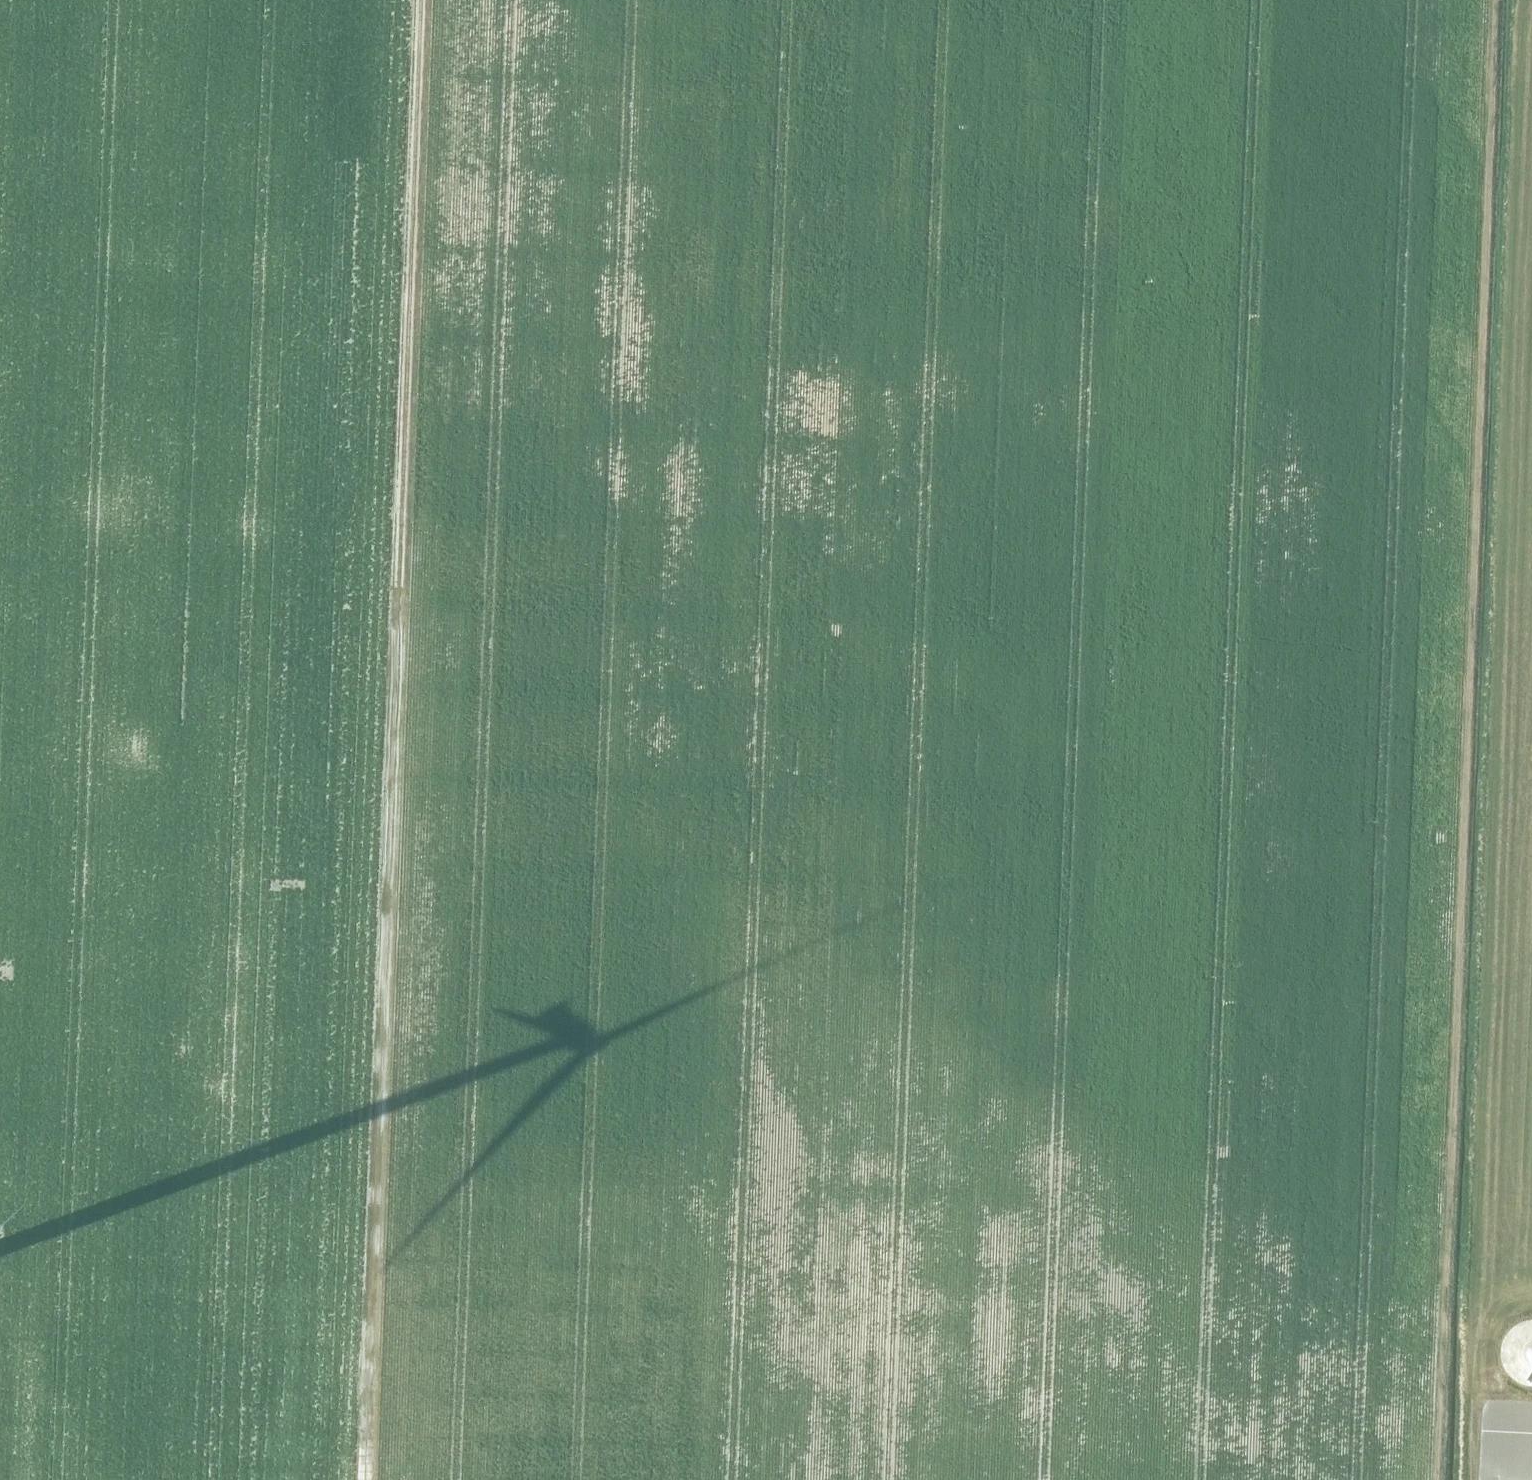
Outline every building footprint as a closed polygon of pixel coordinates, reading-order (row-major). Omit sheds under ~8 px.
[(1524,1351),(1524,1352),(1524,1353),(1524,1354),(1524,1355),(1525,1356),(1525,1357),(1526,1358),(1526,1359),(1527,1359),(1528,1360),(1529,1361),(1530,1361),(1531,1362),(1531,1340),(1530,1341),(1529,1341),(1528,1342),(1527,1342),(1526,1343),(1526,1344),(1525,1345),(1525,1346),(1524,1347),(1524,1348),(1524,1349),(1524,1350),(1524,1351)]
